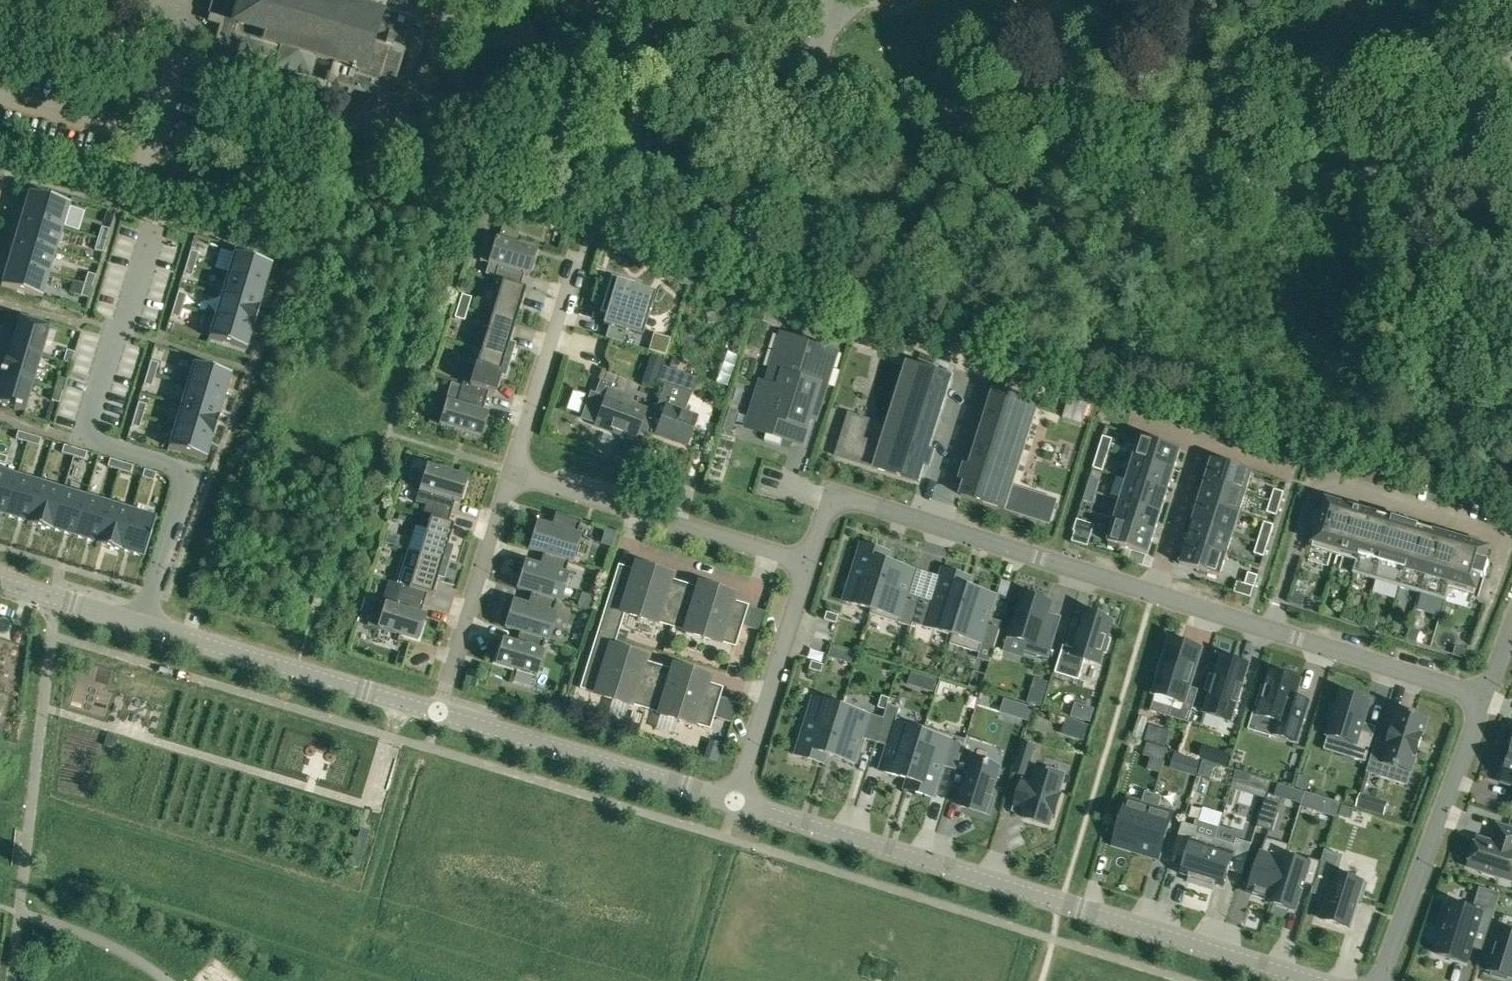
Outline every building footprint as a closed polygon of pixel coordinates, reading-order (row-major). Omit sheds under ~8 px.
[(209,21),(222,25),(216,44),(277,63),(279,69),(304,76),(310,73),(314,59),(334,65),(329,83),(387,100),(402,51),(419,56),(426,34),(420,33),(429,0),(220,0),(215,17),(211,15),(209,21)] [(21,216),(62,228),(70,204),(28,192),(21,216)] [(62,228),(21,216),(14,239),(56,251),(62,228)] [(101,227),(98,239),(106,241),(109,229),(101,227)] [(49,274),(56,251),(14,239),(8,262),(49,274)] [(102,252),(106,241),(98,239),(94,250),(102,252)] [(525,288),(519,287),(523,274),(529,276),(536,252),(494,240),(487,263),(498,267),(494,279),(525,289),(525,288)] [(187,263),(194,265),(198,254),(190,251),(187,263)] [(233,253),(227,275),(265,286),(271,264),(233,253)] [(49,274),(8,262),(0,286),(42,298),(49,274)] [(194,265),(187,263),(183,274),(191,277),(194,265)] [(84,284),(92,287),(95,275),(87,273),(84,284)] [(227,275),(221,295),(259,307),(260,306),(259,306),(265,286),(227,275)] [(634,284),(610,276),(599,313),(605,315),(602,325),(608,327),(605,338),(622,343),(625,332),(641,337),(654,293),(633,286),(634,284)] [(491,316),(515,323),(525,289),(494,279),(494,280),(501,282),(491,316)] [(92,287),(84,284),(80,296),(88,298),(92,287)] [(760,288),(752,318),(776,325),(784,295),(760,288)] [(174,304),(182,306),(186,295),(178,292),(174,304)] [(253,328),(259,307),(221,295),(215,316),(253,328)] [(461,295),(458,306),(468,309),(471,297),(461,295)] [(182,306),(174,304),(171,316),(179,318),(182,306)] [(468,309),(458,306),(454,318),(464,320),(468,309)] [(480,351),(510,360),(514,348),(508,346),(515,323),(491,316),(491,317),(483,314),(480,325),(487,328),(480,351)] [(253,328),(215,316),(208,338),(246,349),(252,329),(253,329),(253,328)] [(10,346),(41,355),(50,327),(19,317),(10,346)] [(767,434),(765,441),(780,446),(782,439),(801,445),(815,401),(821,402),(837,351),(783,334),(768,384),(762,382),(753,411),(765,414),(759,432),(767,434)] [(10,346),(9,352),(6,351),(1,371),(0,371),(0,373),(33,383),(41,355),(10,346)] [(66,350),(63,362),(71,364),(74,352),(66,350)] [(510,360),(480,351),(473,374),(466,372),(459,395),(484,402),(488,391),(495,394),(502,371),(506,372),(510,360)] [(150,361),(147,373),(155,375),(158,364),(150,361)] [(193,363),(186,385),(224,396),(231,374),(193,363)] [(836,456),(919,483),(925,465),(929,466),(934,452),(929,451),(952,378),(908,364),(882,446),(863,440),(869,420),(849,414),(836,456)] [(652,416),(655,416),(649,434),(650,434),(650,432),(686,446),(696,417),(684,412),(691,393),(696,378),(662,366),(657,381),(664,384),(652,416)] [(33,383),(0,373),(0,374),(2,375),(0,381),(0,404),(14,408),(13,409),(19,411),(19,410),(24,411),(33,383)] [(151,387),(155,375),(147,373),(144,384),(151,387)] [(55,389),(62,392),(66,380),(58,378),(55,389)] [(581,421),(634,440),(645,409),(629,403),(630,399),(609,391),(611,384),(600,380),(595,396),(591,395),(581,421)] [(224,396),(186,385),(180,405),(219,417),(219,416),(224,396)] [(62,392),(55,389),(51,401),(59,403),(62,392)] [(1038,405),(994,391),(970,467),(965,465),(961,479),(966,481),(961,496),(1049,523),(1056,501),(1013,487),(1038,405)] [(435,400),(428,423),(479,438),(487,415),(481,413),(484,402),(459,395),(456,406),(435,400)] [(138,403),(135,414),(142,417),(146,405),(138,403)] [(174,426),(213,438),(219,417),(180,405),(174,426)] [(139,428),(142,417),(135,414),(131,426),(139,428)] [(213,439),(213,438),(174,426),(168,448),(206,459),(212,439),(213,439)] [(15,439),(27,443),(29,435),(18,431),(15,439)] [(29,435),(27,443),(38,446),(41,438),(29,435)] [(1103,436),(1099,448),(1109,451),(1113,439),(1103,436)] [(1141,437),(1134,459),(1174,471),(1181,450),(1141,437)] [(73,456),(75,449),(63,445),(61,453),(73,456)] [(1099,448),(1096,459),(1105,462),(1109,451),(1099,448)] [(75,449),(73,456),(84,460),(87,452),(75,449)] [(107,467),(119,470),(121,462),(109,459),(107,467)] [(1168,492),(1174,471),(1134,459),(1127,479),(1168,492)] [(1212,459),(1206,481),(1246,493),(1253,472),(1212,459)] [(121,462),(119,470),(130,474),(133,466),(121,462)] [(467,479),(425,467),(415,501),(451,512),(454,501),(460,503),(467,479)] [(144,469),(142,477),(153,481),(156,473),(144,469)] [(17,476),(0,471),(0,516),(4,517),(17,476)] [(17,476),(4,517),(26,524),(27,525),(40,483),(17,476)] [(1090,478),(1087,489),(1096,492),(1100,481),(1090,478)] [(1161,512),(1168,492),(1127,479),(1121,500),(1161,512)] [(1239,514),(1246,493),(1206,481),(1199,501),(1239,514)] [(40,483),(27,525),(50,532),(63,490),(40,483)] [(1096,492),(1087,489),(1083,501),(1093,504),(1096,492)] [(63,490),(50,532),(51,532),(51,531),(73,538),(86,497),(63,490)] [(1274,490),(1271,501),(1280,504),(1284,493),(1274,490)] [(109,504),(86,497),(73,538),(95,544),(95,545),(96,545),(109,504)] [(1155,533),(1161,512),(1121,500),(1115,520),(1155,533)] [(1308,560),(1334,568),(1351,507),(1326,500),(1322,513),(1318,512),(1314,527),(1317,529),(1308,560)] [(443,560),(449,562),(452,550),(446,548),(453,525),(448,523),(451,512),(415,501),(415,502),(425,505),(419,527),(426,529),(419,553),(443,560)] [(1199,501),(1193,522),(1233,535),(1239,514),(1199,501)] [(1280,504),(1271,501),(1267,513),(1277,516),(1280,504)] [(109,504),(96,545),(119,552),(132,511),(109,504)] [(1372,513),(1351,507),(1334,568),(1354,574),(1372,513)] [(156,518),(132,511),(119,552),(120,553),(120,552),(143,559),(156,518)] [(528,549),(543,554),(568,562),(571,562),(579,535),(577,535),(581,521),(555,513),(551,527),(536,522),(528,549)] [(1393,519),(1372,513),(1354,574),(1375,580),(1393,519)] [(1375,580),(1400,587),(1417,527),(1393,519),(1375,580)] [(1077,520),(1073,531),(1083,534),(1087,523),(1077,520)] [(1148,555),(1155,533),(1115,520),(1108,542),(1148,555)] [(1227,555),(1233,535),(1193,522),(1186,543),(1227,555)] [(1438,533),(1417,527),(1400,587),(1420,593),(1438,533)] [(1262,531),(1258,542),(1268,545),(1271,534),(1262,531)] [(400,535),(387,532),(384,542),(397,546),(400,535)] [(1420,593),(1445,601),(1463,540),(1438,533),(1420,593)] [(1480,576),(1484,578),(1489,562),(1484,561),(1488,548),(1463,540),(1445,601),(1470,608),(1480,576)] [(1268,545),(1258,542),(1254,554),(1264,557),(1268,545)] [(1220,577),(1227,555),(1186,543),(1180,564),(1220,577)] [(871,615),(890,553),(862,544),(844,601),(872,610),(870,614),(871,615)] [(432,595),(439,572),(445,574),(449,562),(443,560),(419,553),(413,572),(403,568),(398,584),(401,585),(397,597),(423,604),(426,593),(432,595)] [(890,553),(871,615),(912,627),(921,597),(909,594),(916,571),(888,562),(891,553),(890,553)] [(565,574),(568,562),(543,554),(539,566),(524,561),(516,588),(531,593),(556,601),(559,601),(567,575),(565,574)] [(618,630),(623,614),(654,624),(655,621),(670,626),(683,586),(668,581),(670,574),(636,563),(634,571),(618,566),(600,625),(618,630)] [(921,597),(912,627),(913,623),(953,635),(950,644),(951,645),(972,578),(943,569),(933,601),(921,597)] [(1254,587),(1258,576),(1248,573),(1245,584),(1254,587)] [(972,579),(972,578),(951,645),(980,654),(983,644),(994,648),(1002,623),(990,619),(997,596),(970,588),(972,579)] [(697,591),(683,586),(670,626),(685,631),(685,633),(718,644),(718,641),(734,646),(747,606),(731,601),(734,593),(700,583),(697,591)] [(504,628),(519,632),(545,640),(547,641),(555,614),(553,613),(556,601),(531,593),(527,605),(512,600),(504,628)] [(1049,660),(1056,636),(1042,632),(1051,603),(1024,594),(1011,637),(1028,643),(1025,652),(1049,660)] [(374,602),(367,625),(418,641),(425,617),(420,615),(423,604),(397,597),(394,608),(374,602)] [(827,612),(825,620),(837,624),(839,616),(827,612)] [(1111,640),(1106,638),(1112,622),(1086,614),(1075,649),(1063,646),(1055,673),(1079,681),(1086,659),(1099,663),(1102,652),(1106,654),(1111,640)] [(613,646),(618,630),(600,625),(580,688),(596,693),(595,696),(629,706),(629,704),(645,708),(657,668),(642,663),(644,656),(613,646)] [(501,640),(494,664),(536,677),(543,653),(541,652),(545,640),(519,632),(515,645),(501,640)] [(1199,649),(1172,641),(1167,660),(1161,658),(1155,676),(1162,678),(1156,696),(1174,701),(1169,719),(1188,724),(1198,691),(1187,688),(1199,649)] [(1230,722),(1248,664),(1222,656),(1215,677),(1210,675),(1205,690),(1211,692),(1204,713),(1230,722)] [(824,665),(812,662),(810,669),(821,673),(824,665)] [(708,676),(674,665),(672,673),(657,668),(645,708),(660,713),(659,716),(692,726),(693,723),(709,728),(721,688),(706,683),(708,676)] [(1300,680),(1271,671),(1266,688),(1263,687),(1257,706),(1260,707),(1258,715),(1277,721),(1273,735),(1296,742),(1304,713),(1291,709),(1295,697),(1300,680)] [(1041,708),(1048,683),(1035,679),(1028,704),(1041,708)] [(1345,696),(1340,695),(1336,709),(1330,707),(1326,722),(1331,723),(1327,737),(1354,745),(1349,760),(1365,765),(1373,736),(1360,732),(1368,704),(1363,702),(1364,699),(1346,693),(1345,696)] [(886,710),(890,697),(889,699),(882,696),(878,708),(886,710)] [(736,703),(720,698),(713,717),(730,723),(736,703)] [(796,755),(825,764),(843,707),(814,698),(796,755)] [(1018,703),(1014,716),(1027,720),(1030,707),(1018,703)] [(871,716),(843,707),(825,764),(826,764),(829,755),(856,764),(871,716)] [(1399,767),(1411,771),(1427,720),(1415,716),(1415,715),(1411,714),(1410,715),(1398,711),(1387,746),(1376,742),(1367,772),(1380,776),(1385,763),(1394,766),(1394,767),(1398,769),(1399,767)] [(905,789),(906,789),(925,727),(896,718),(880,771),(908,780),(905,789)] [(1088,726),(1066,719),(1062,734),(1084,741),(1088,726)] [(1165,731),(1150,726),(1145,741),(1165,746),(1169,732),(1165,731)] [(925,727),(906,789),(935,798),(944,767),(956,770),(966,740),(925,727)] [(1023,742),(1014,773),(1027,777),(1036,746),(1023,742)] [(1231,754),(1203,745),(1198,758),(1227,767),(1231,754)] [(1165,757),(1168,749),(1156,746),(1154,753),(1165,757)] [(1168,749),(1165,757),(1177,760),(1179,753),(1168,749)] [(1510,754),(1507,764),(1504,763),(1500,777),(1503,778),(1502,782),(1511,785),(1511,755),(1510,754)] [(953,783),(965,786),(959,806),(990,815),(995,798),(992,797),(996,784),(995,784),(1000,768),(989,765),(990,763),(986,762),(986,764),(961,756),(953,783)] [(1201,760),(1188,756),(1183,773),(1196,777),(1201,760)] [(1203,761),(1199,775),(1211,779),(1215,765),(1203,761)] [(1023,780),(1015,807),(1025,810),(1023,817),(1049,825),(1051,818),(1053,819),(1061,792),(1060,791),(1063,780),(1037,772),(1033,783),(1023,780)] [(1136,852),(1154,795),(1145,792),(1142,803),(1127,799),(1112,845),(1136,852)] [(1154,795),(1136,852),(1159,860),(1174,813),(1159,809),(1162,798),(1154,795)] [(1360,795),(1357,807),(1384,815),(1387,803),(1360,795)] [(1281,803),(1266,798),(1257,827),(1272,832),(1281,803)] [(1338,804),(1327,800),(1323,813),(1334,817),(1338,804)] [(1175,846),(1189,850),(1181,875),(1190,877),(1188,882),(1201,886),(1215,839),(1196,833),(1198,827),(1183,823),(1175,846)] [(1468,866),(1482,871),(1481,874),(1497,879),(1498,876),(1511,880),(1511,830),(1497,825),(1492,843),(1477,839),(1468,866)] [(1272,900),(1285,857),(1289,845),(1266,838),(1249,893),(1272,900)] [(1251,844),(1236,839),(1234,845),(1216,839),(1215,839),(1201,886),(1213,890),(1214,885),(1223,888),(1228,870),(1231,863),(1244,867),(1251,844)] [(1328,897),(1321,918),(1350,927),(1358,900),(1362,901),(1368,883),(1337,873),(1342,855),(1325,850),(1312,892),(1328,897)] [(1306,864),(1285,857),(1272,900),(1271,903),(1294,910),(1302,884),(1313,888),(1321,862),(1308,858),(1306,864)] [(1435,954),(1466,963),(1476,931),(1487,934),(1500,894),(1479,887),(1472,910),(1451,903),(1449,909),(1445,908),(1439,925),(1443,927),(1435,954)] [(1489,970),(1493,971),(1492,976),(1507,980),(1508,976),(1511,977),(1511,932),(1502,929),(1489,970)]
